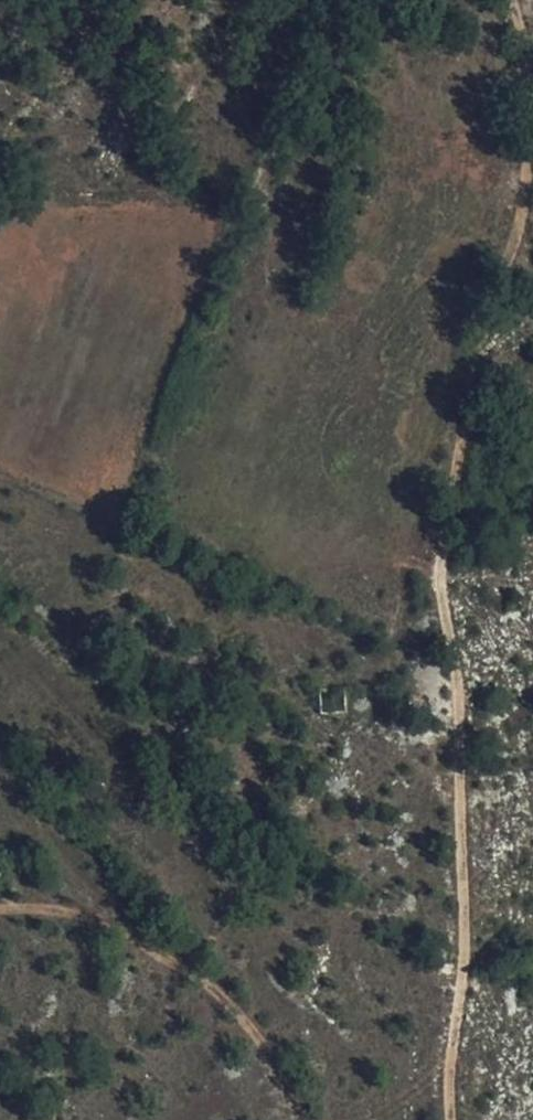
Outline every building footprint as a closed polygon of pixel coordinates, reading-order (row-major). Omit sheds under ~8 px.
[(343,687),(319,689),(321,713),(345,711),(343,687)]
